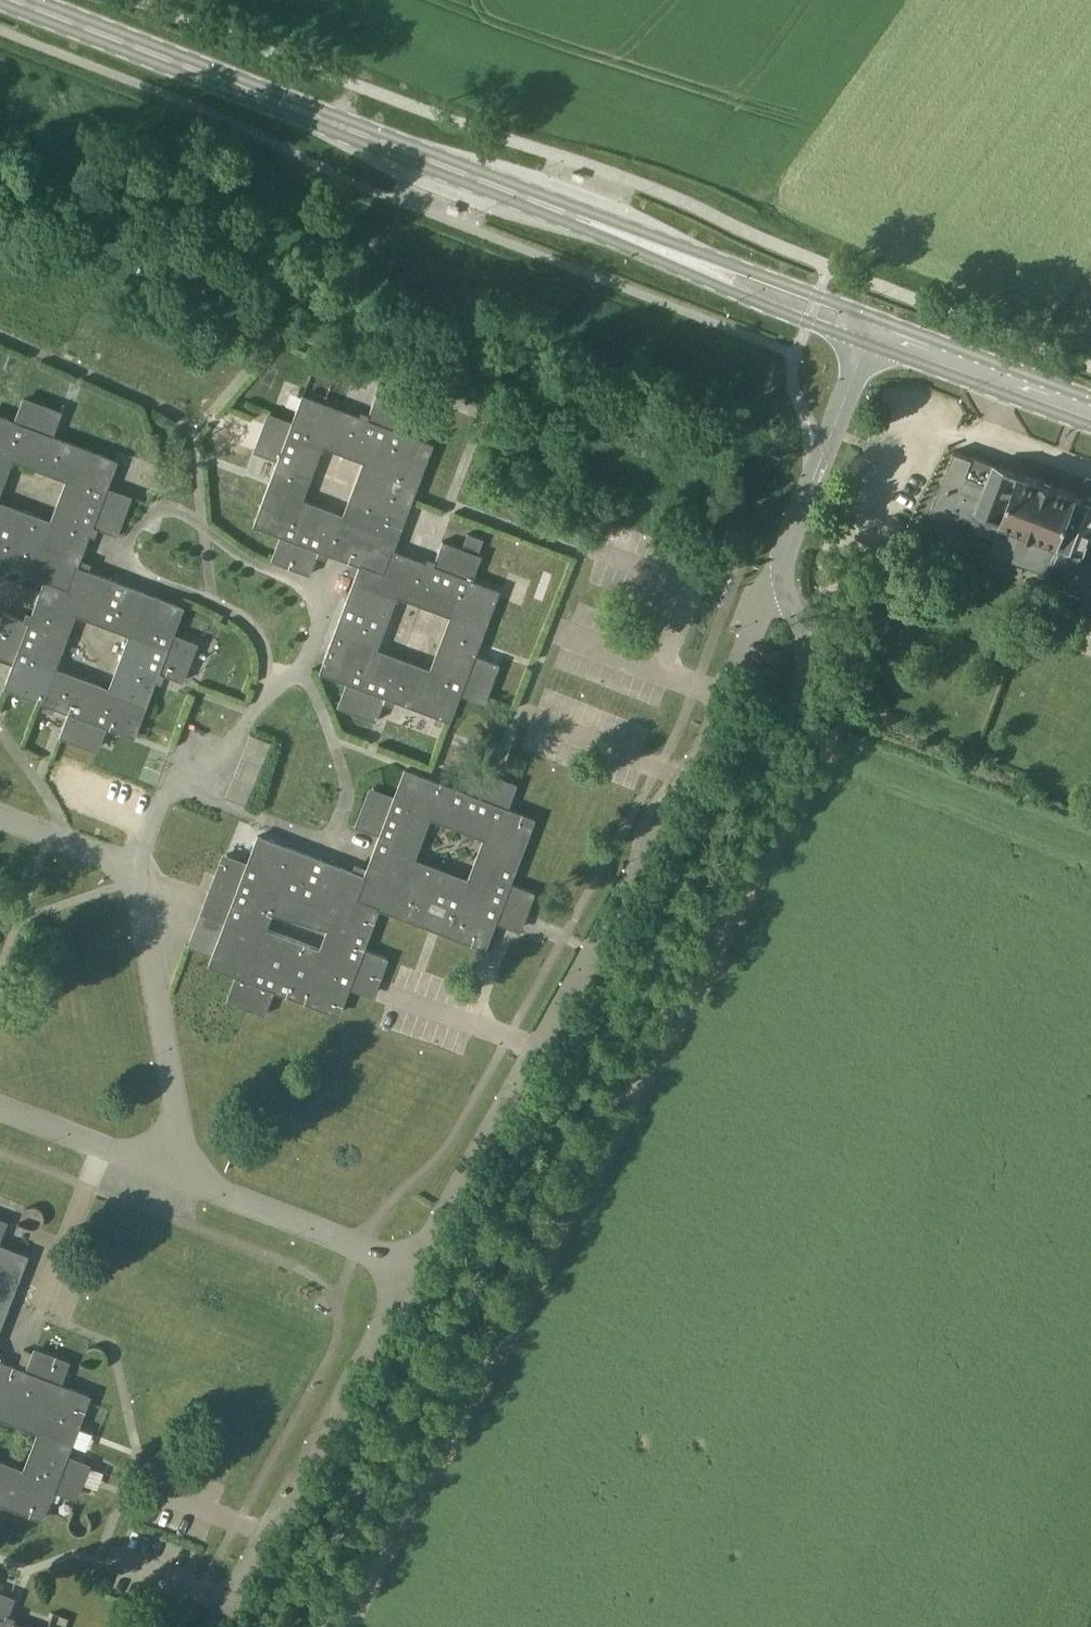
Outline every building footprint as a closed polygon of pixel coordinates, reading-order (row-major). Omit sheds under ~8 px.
[(497,589),(466,578),(474,556),(439,544),(432,565),(390,549),(403,516),(430,442),(399,430),(407,410),(373,397),(365,419),(301,394),(289,425),(268,417),(255,451),(277,459),(253,523),(283,535),(275,556),(309,569),(317,547),(359,562),(319,670),(350,682),(342,703),(376,716),(384,694),(448,718),(459,688),(482,696),(495,662),(473,653),(497,589)] [(17,423),(0,416),(0,489),(11,460),(64,480),(49,519),(0,501),(0,565),(41,581),(26,621),(2,612),(0,618),(0,656),(12,660),(2,687),(67,712),(58,736),(97,751),(106,726),(133,737),(154,680),(160,683),(164,674),(182,681),(197,642),(180,636),(172,633),(183,606),(76,566),(91,526),(116,535),(130,495),(106,486),(116,459),(52,435),(61,410),(27,397),(17,423)] [(990,552),(1045,573),(1076,495),(1075,492),(1075,493),(1054,485),(1055,484),(1044,479),(1043,480),(1023,473),(1023,472),(1021,471),(1020,473),(994,463),(993,464),(973,456),(972,458),(953,451),(930,512),(949,520),(962,514),(972,518),(978,531),(996,538),(990,552)] [(1045,573),(1055,577),(1061,563),(1067,565),(1080,560),(1083,553),(1084,553),(1090,534),(1090,496),(1088,495),(1083,498),(1076,495),(1045,573)] [(483,538),(468,532),(461,547),(477,553),(483,538)] [(475,772),(467,793),(403,769),(392,799),(371,791),(358,825),(378,833),(376,839),(363,874),(257,833),(245,864),(224,856),(190,946),(211,954),(208,963),(239,975),(231,997),(265,1010),(273,990),(336,1014),(347,984),(370,993),(383,957),(362,949),(378,907),(483,947),(495,916),(517,924),(530,890),(509,882),(533,818),(503,807),(511,786),(475,772)] [(0,1245),(0,1324),(26,1255),(0,1245)] [(42,1519),(53,1490),(72,1497),(85,1464),(65,1456),(88,1396),(60,1385),(67,1366),(35,1353),(28,1372),(0,1361),(0,1419),(37,1433),(22,1469),(0,1460),(0,1503),(42,1519)] [(3,1620),(10,1601),(0,1597),(0,1626),(21,1626),(3,1620)]
